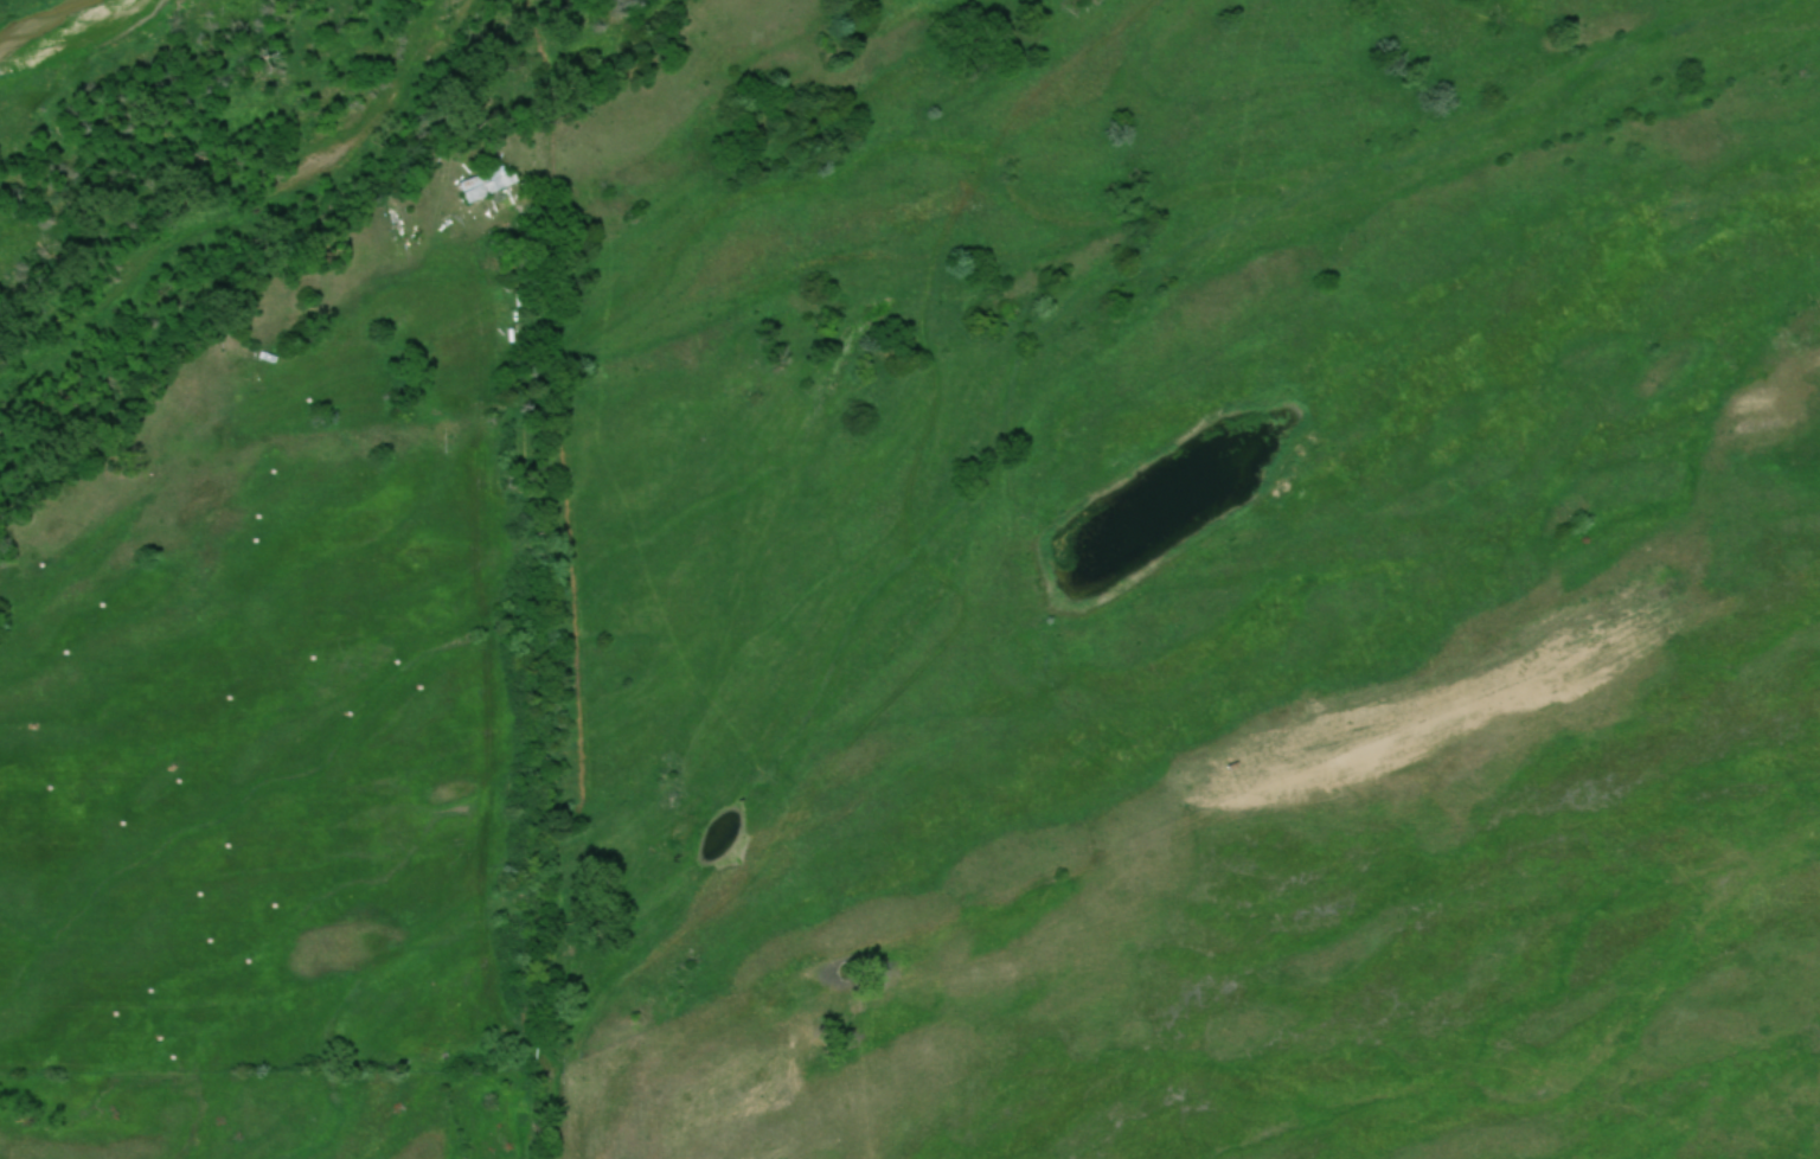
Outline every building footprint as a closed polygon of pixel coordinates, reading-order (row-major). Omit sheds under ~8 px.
[(520,184),(511,162),(457,184),(466,205),(520,184)]
